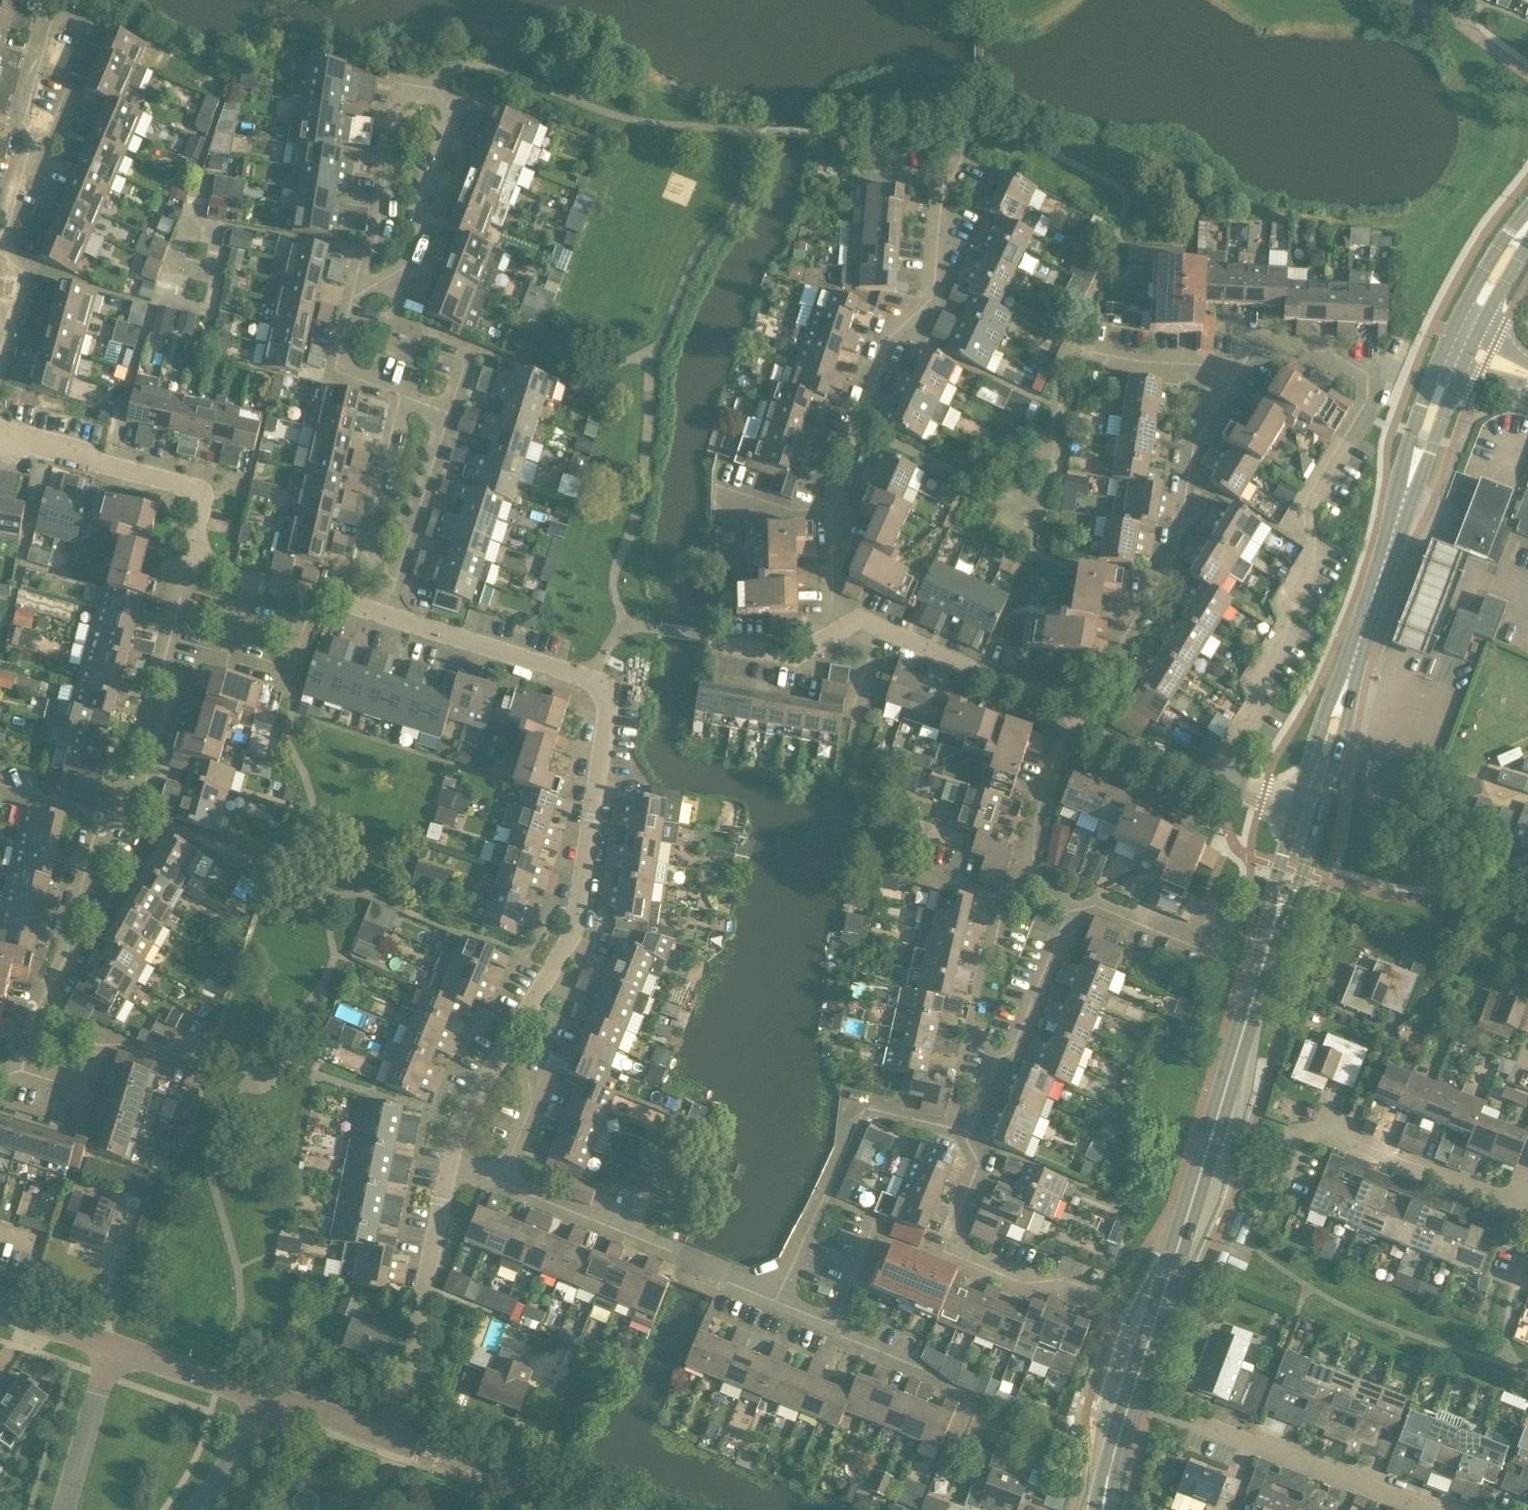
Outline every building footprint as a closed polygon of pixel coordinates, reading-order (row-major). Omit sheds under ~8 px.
[(12,17),(17,0),(0,0),(0,14),(12,17)] [(1507,10),(1511,0),(1498,0),(1496,6),(1507,10)] [(17,19),(31,22),(34,13),(20,9),(17,19)] [(6,38),(9,26),(12,17),(0,14),(0,36),(6,38)] [(17,19),(12,17),(9,26),(28,31),(31,22),(17,19)] [(102,51),(137,66),(145,45),(111,31),(106,42),(87,34),(83,43),(102,51)] [(6,60),(19,64),(22,55),(8,51),(6,60)] [(137,66),(102,51),(97,62),(79,54),(75,63),(128,85),(137,66)] [(302,58),(299,80),(374,92),(376,79),(344,75),(345,65),(302,58)] [(19,64),(6,60),(3,69),(17,73),(19,64)] [(128,85),(75,63),(71,71),(90,79),(85,91),(107,101),(107,100),(120,105),(128,85)] [(374,92),(299,80),(298,81),(307,82),(303,103),(339,108),(340,99),(372,104),(374,92)] [(7,105),(10,97),(0,94),(0,103),(7,105)] [(210,133),(221,99),(208,95),(197,129),(210,133)] [(107,100),(107,101),(102,111),(84,103),(80,112),(133,135),(144,139),(153,119),(120,105),(107,100)] [(303,103),(300,124),(371,135),(374,120),(356,117),(355,120),(338,117),(339,108),(303,103)] [(485,129),(532,147),(540,127),(493,109),(485,129)] [(133,135),(80,112),(76,121),(95,129),(90,140),(125,155),(133,135)] [(466,122),(480,127),(483,118),(470,113),(466,122)] [(480,127),(466,122),(463,131),(476,136),(480,127)] [(332,151),(333,150),(334,142),(369,147),(371,135),(300,124),(297,146),(305,147),(332,151)] [(485,129),(477,149),(524,167),(532,147),(485,129)] [(212,152),(232,155),(235,134),(215,131),(212,152)] [(199,161),(208,139),(196,134),(187,155),(199,161)] [(7,150),(10,141),(0,139),(0,148),(7,150)] [(125,155),(90,140),(82,160),(117,175),(125,155)] [(63,152),(76,157),(80,149),(67,143),(63,152)] [(290,166),(302,168),(356,176),(370,178),(372,163),(357,161),(357,164),(339,161),(341,151),(333,150),(332,151),(305,147),(297,146),(293,146),(290,166)] [(470,170),(516,188),(524,167),(477,149),(470,170)] [(76,157),(63,152),(59,160),(73,166),(76,157)] [(451,162),(464,167),(467,159),(454,154),(451,162)] [(82,160),(73,180),(108,194),(117,175),(82,160)] [(464,167),(451,162),(447,171),(461,176),(464,167)] [(356,176),(302,168),(298,189),(334,195),(335,186),(354,189),(356,176)] [(1001,187),(997,195),(1027,209),(1035,190),(992,169),(987,180),(1001,187)] [(470,170),(462,190),(508,208),(516,188),(470,170)] [(214,176),(212,217),(230,218),(230,199),(242,200),(243,177),(214,176)] [(108,194),(73,180),(65,199),(100,214),(108,194)] [(46,192),(59,197),(63,188),(50,183),(46,192)] [(854,207),(862,208),(914,213),(915,205),(902,204),(903,191),(856,186),(854,207)] [(298,189),(295,211),(349,219),(351,207),(333,204),(334,195),(298,189)] [(462,190),(454,210),(489,224),(500,229),(508,208),(462,190)] [(43,200),(61,208),(65,199),(59,197),(46,192),(43,200)] [(435,203),(449,208),(452,199),(439,194),(435,203)] [(974,207),(1002,221),(1002,220),(1018,227),(1032,234),(1041,216),(1027,209),(997,195),(993,203),(979,197),(974,207)] [(65,199),(61,208),(56,219),(91,234),(100,214),(65,199)] [(449,208),(435,203),(432,211),(445,216),(449,208)] [(862,208),(860,228),(899,232),(901,219),(914,220),(914,213),(862,208)] [(446,231),(457,235),(458,234),(482,244),(482,243),(489,224),(454,210),(446,231)] [(349,219),(295,211),(292,233),(327,238),(329,228),(347,231),(349,219)] [(56,219),(48,239),(83,254),(91,234),(56,219)] [(1002,220),(1002,221),(998,229),(984,222),(979,232),(1023,253),(1032,234),(1018,227),(1002,220)] [(29,231),(42,237),(46,228),(33,223),(29,231)] [(848,227),(847,248),(911,253),(923,255),(924,246),(898,244),(899,232),(860,228),(848,227)] [(236,228),(232,244),(251,250),(256,233),(236,228)] [(42,237),(29,231),(26,240),(39,246),(42,237)] [(146,275),(160,280),(173,242),(144,232),(137,253),(152,258),(146,275)] [(989,249),(985,257),(1014,271),(1023,253),(979,232),(975,242),(989,249)] [(504,252),(482,243),(482,244),(458,234),(457,235),(453,246),(434,239),(431,247),(450,254),(496,273),(504,252)] [(83,254),(48,239),(39,260),(74,274),(83,254)] [(291,240),(286,262),(329,271),(342,275),(345,266),(325,261),(328,249),(291,240)] [(446,263),(442,275),(488,293),(496,273),(450,254),(431,247),(428,256),(446,263)] [(845,268),(896,272),(897,260),(922,262),(923,255),(911,253),(847,248),(845,268)] [(1201,326),(1202,304),(1204,265),(1196,265),(1184,264),(1185,251),(1127,248),(1127,262),(1158,264),(1155,332),(1197,334),(1196,352),(1212,353),(1213,326),(1201,326)] [(1202,304),(1223,305),(1225,266),(1205,265),(1205,251),(1197,251),(1196,265),(1204,265),(1202,304)] [(1225,266),(1223,305),(1243,307),(1246,254),(1238,254),(1238,267),(1225,266)] [(1243,307),(1264,308),(1266,268),(1253,268),(1254,254),(1246,254),(1243,307)] [(967,259),(962,269),(1006,289),(1014,271),(985,257),(981,265),(967,259)] [(340,284),(342,275),(329,271),(286,262),(281,283),(318,291),(321,279),(340,284)] [(896,272),(845,268),(841,268),(839,289),(907,294),(908,286),(895,285),(896,272)] [(1276,321),(1283,322),(1286,283),(1287,269),(1266,268),(1264,308),(1276,308),(1276,321)] [(555,269),(546,288),(533,283),(516,321),(542,332),(566,274),(555,269)] [(971,286),(968,293),(997,307),(1006,289),(962,269),(957,279),(971,286)] [(1347,286),(1344,338),(1352,339),(1352,325),(1365,326),(1367,287),(1368,273),(1349,272),(1348,286),(1347,286)] [(419,279),(415,287),(434,295),(480,313),(488,293),(442,275),(438,286),(419,279)] [(37,290),(34,299),(90,314),(96,293),(59,283),(56,295),(37,290)] [(281,283),(276,304),(333,317),(335,308),(315,303),(318,291),(281,283)] [(1286,283),(1283,322),(1296,323),(1295,336),(1303,336),(1306,284),(1286,283)] [(1306,284),(1303,336),(1311,337),(1312,323),(1324,324),(1326,285),(1306,284)] [(1326,285),(1324,324),(1337,325),(1336,338),(1344,338),(1347,286),(1326,285)] [(434,295),(415,287),(412,296),(431,303),(426,315),(445,323),(442,330),(457,336),(460,328),(472,333),(480,313),(434,295)] [(966,308),(963,315),(1002,333),(1011,314),(997,307),(968,293),(954,287),(948,299),(966,308)] [(1367,287),(1365,326),(1377,327),(1377,340),(1385,340),(1388,288),(1367,287)] [(812,310),(850,323),(854,311),(866,315),(869,307),(819,290),(812,310)] [(51,313),(48,325),(85,335),(90,314),(34,299),(32,308),(51,313)] [(152,331),(173,335),(175,326),(190,329),(194,313),(159,304),(152,331)] [(330,326),(333,317),(276,304),(271,325),(308,333),(311,321),(330,326)] [(1117,317),(1117,305),(1105,304),(1105,317),(1117,317)] [(806,330),(856,346),(858,339),(846,335),(850,323),(812,310),(806,330)] [(942,313),(936,324),(994,351),(1002,333),(963,315),(960,321),(942,313)] [(119,320),(114,341),(139,347),(143,326),(119,320)] [(994,351),(936,324),(931,336),(949,345),(946,352),(985,370),(994,351)] [(26,331),(23,340),(79,356),(85,335),(48,325),(45,337),(26,331)] [(271,325),(266,346),(323,359),(325,350),(305,345),(308,333),(271,325)] [(800,349),(837,362),(841,350),(853,354),(856,346),(806,330),(795,326),(788,345),(800,349)] [(40,355),(37,367),(73,377),(79,356),(23,340),(21,349),(40,355)] [(921,363),(917,371),(947,385),(956,366),(912,345),(907,356),(921,363)] [(323,359),(266,346),(261,367),(298,376),(301,363),(321,368),(323,359)] [(114,375),(126,379),(136,353),(124,349),(114,375)] [(793,368),(843,385),(846,378),(833,373),(837,362),(800,349),(793,368)] [(1231,448),(1259,465),(1283,426),(1291,430),(1298,419),(1308,426),(1306,429),(1329,443),(1352,405),(1330,391),(1323,402),(1296,386),(1304,372),(1289,363),(1266,400),(1259,396),(1254,403),(1262,408),(1248,430),(1233,421),(1221,441),(1231,448)] [(73,377),(37,367),(33,379),(10,372),(8,382),(67,398),(73,377)] [(479,380),(551,403),(558,382),(516,368),(513,377),(483,368),(479,380)] [(787,388),(824,400),(828,388),(841,392),(843,385),(793,368),(787,387),(787,388)] [(947,385),(917,371),(913,379),(899,373),(894,383),(938,404),(947,385)] [(134,444),(143,447),(156,390),(159,379),(138,374),(126,422),(139,425),(134,444)] [(1125,399),(1174,407),(1176,397),(1159,394),(1161,383),(1129,378),(1125,399)] [(787,388),(787,387),(775,383),(763,379),(756,399),(768,403),(805,415),(809,404),(822,408),(824,400),(787,388)] [(985,379),(981,388),(1007,400),(1011,391),(985,379)] [(551,403),(479,380),(475,391),(506,401),(503,410),(537,421),(543,401),(551,403)] [(950,409),(938,404),(894,383),(889,393),(903,400),(900,408),(929,422),(942,428),(950,409)] [(314,384),(309,405),(382,423),(385,410),(359,404),(361,395),(314,384)] [(178,395),(156,390),(143,447),(152,449),(157,429),(169,432),(178,395)] [(176,454),(185,457),(199,400),(178,395),(169,432),(181,435),(176,454)] [(199,400),(185,457),(194,459),(199,439),(211,442),(222,397),(217,396),(215,404),(199,400)] [(222,397),(211,442),(232,447),(241,410),(224,406),(226,398),(222,397)] [(1174,407),(1125,399),(1122,419),(1154,424),(1156,414),(1173,417),(1174,407)] [(762,423),(812,439),(814,431),(802,427),(805,415),(768,403),(762,423)] [(379,435),(382,423),(309,405),(304,427),(314,429),(351,437),(353,429),(379,435)] [(537,421),(503,410),(500,419),(466,408),(463,420),(479,425),(530,441),(537,421)] [(929,422),(900,408),(896,416),(882,409),(876,420),(920,441),(929,422)] [(241,410),(232,447),(253,452),(257,438),(262,415),(241,410)] [(1154,424),(1122,419),(1119,439),(1168,447),(1169,437),(1153,434),(1154,424)] [(754,420),(748,439),(793,454),(797,442),(809,446),(812,439),(762,423),(754,420)] [(530,441),(479,425),(475,437),(493,442),(490,451),(524,462),(530,441)] [(314,429),(309,450),(366,463),(368,454),(348,449),(351,437),(314,429)] [(793,454),(748,439),(743,438),(734,462),(734,463),(743,466),(768,475),(773,476),(768,493),(791,501),(799,478),(802,470),(796,468),(800,456),(793,454)] [(1168,447),(1119,439),(1116,459),(1148,464),(1150,454),(1166,457),(1168,447)] [(1212,448),(1206,457),(1249,483),(1259,465),(1231,448),(1226,457),(1212,448)] [(524,462),(490,451),(487,460),(453,449),(449,461),(466,466),(517,483),(524,462)] [(877,475),(907,488),(914,491),(923,473),(871,449),(866,460),(881,467),(877,475)] [(366,463),(309,450),(304,471),(341,479),(344,468),(363,472),(366,463)] [(218,464),(227,466),(230,453),(221,451),(218,464)] [(230,453),(227,466),(236,469),(240,455),(230,453)] [(1249,483),(1206,457),(1201,466),(1215,474),(1209,484),(1238,501),(1249,483)] [(1148,464),(1116,459),(1112,480),(1118,481),(1129,483),(1129,482),(1161,487),(1163,477),(1146,475),(1148,464)] [(517,483),(466,466),(462,478),(480,484),(477,492),(503,501),(511,504),(517,483)] [(304,471),(299,492),(336,501),(341,479),(304,471)] [(0,513),(0,541),(18,544),(25,506),(14,504),(19,476),(7,474),(0,513)] [(55,539),(71,477),(58,474),(53,494),(45,492),(34,533),(55,539)] [(854,488),(868,494),(899,507),(907,488),(877,475),(873,483),(859,477),(854,488)] [(1076,512),(1080,492),(1089,493),(1091,478),(1068,475),(1063,510),(1076,512)] [(76,544),(83,517),(86,502),(78,500),(84,481),(71,477),(55,539),(76,544)] [(1513,492),(1480,479),(1454,548),(1498,565),(1511,531),(1500,527),(1513,492)] [(253,481),(252,496),(272,498),(274,483),(253,481)] [(477,492),(443,481),(439,493),(465,502),(463,510),(496,521),(503,501),(477,492)] [(1125,502),(1175,510),(1176,500),(1167,498),(1160,497),(1161,487),(1129,482),(1129,483),(1118,481),(1115,500),(1125,502)] [(294,513),(331,522),(336,501),(299,492),(294,513)] [(119,546),(108,589),(107,589),(142,598),(142,599),(151,601),(157,578),(140,573),(147,549),(155,551),(158,542),(149,540),(160,498),(143,493),(139,509),(88,495),(86,502),(83,517),(102,522),(101,527),(114,531),(110,543),(119,546)] [(344,493),(342,502),(363,507),(365,498),(344,493)] [(899,507),(868,494),(858,515),(874,522),(842,594),(858,601),(864,587),(912,609),(916,601),(925,580),(906,571),(905,575),(893,569),(898,557),(890,554),(909,512),(899,507)] [(363,507),(342,502),(340,511),(361,516),(363,507)] [(1175,510),(1125,502),(1122,521),(1139,524),(1138,526),(1155,529),(1156,517),(1173,520),(1175,510)] [(1207,516),(1250,542),(1261,524),(1233,506),(1227,516),(1213,507),(1207,516)] [(429,522),(490,542),(496,521),(463,510),(460,519),(433,511),(429,522)] [(294,513),(289,534),(326,543),(331,522),(294,513)] [(1239,559),(1250,542),(1207,516),(1202,524),(1216,533),(1211,542),(1239,559)] [(1139,524),(1122,521),(1106,518),(1102,540),(1151,548),(1153,538),(1137,535),(1138,526),(1139,524)] [(450,551),(483,563),(490,542),(429,522),(425,537),(438,541),(439,538),(452,543),(450,551)] [(238,544),(246,546),(251,525),(243,523),(238,544)] [(815,528),(766,529),(767,575),(758,575),(759,588),(735,589),(735,616),(768,616),(769,635),(796,635),(795,587),(804,587),(804,585),(803,585),(803,580),(804,580),(804,578),(795,578),(795,557),(815,557),(815,528)] [(326,543),(289,534),(279,532),(269,573),(290,578),(295,558),(321,564),(326,543)] [(332,544),(353,549),(355,540),(334,535),(332,544)] [(553,536),(541,577),(552,580),(564,539),(553,536)] [(1151,548),(1102,540),(1099,561),(1132,566),(1133,555),(1150,558),(1151,548)] [(1239,559),(1211,542),(1205,550),(1191,542),(1186,550),(1228,576),(1239,559)] [(353,549),(332,544),(330,553),(351,558),(353,549)] [(1470,562),(1429,547),(1389,650),(1431,665),(1470,562)] [(1218,593),(1228,576),(1186,550),(1181,559),(1195,568),(1189,578),(1203,586),(1204,585),(1231,603),(1232,602),(1218,593)] [(425,566),(485,586),(485,585),(477,583),(483,563),(450,551),(447,560),(421,552),(417,564),(425,566)] [(914,623),(926,628),(952,571),(933,562),(925,580),(916,601),(923,604),(914,623)] [(478,607),(485,586),(425,566),(417,564),(413,576),(439,584),(432,607),(456,615),(461,601),(478,607)] [(1118,599),(1122,576),(1077,568),(1070,614),(1061,612),(1059,625),(1046,623),(1047,619),(1026,616),(1021,647),(1106,661),(1109,644),(1094,641),(1095,631),(1104,632),(1105,623),(1097,622),(1101,596),(1118,599)] [(319,574),(303,570),(300,581),(316,585),(319,574)] [(947,615),(953,618),(971,579),(952,571),(926,628),(938,634),(947,615)] [(951,639),(963,645),(990,588),(971,579),(953,618),(960,621),(951,639)] [(1221,620),(1231,603),(1204,585),(1203,586),(1198,594),(1184,585),(1179,594),(1221,620)] [(96,608),(146,621),(148,614),(139,611),(142,599),(142,598),(107,589),(108,589),(101,587),(96,608)] [(990,588),(963,645),(975,650),(984,632),(991,635),(1009,596),(990,588)] [(1221,620),(1179,594),(1173,603),(1187,611),(1182,620),(1210,637),(1221,620)] [(1442,652),(1463,660),(1473,634),(1492,641),(1506,606),(1485,598),(1477,618),(1458,611),(1442,652)] [(96,608),(91,628),(131,638),(135,626),(144,628),(146,621),(96,608)] [(1162,620),(1157,629),(1199,654),(1210,637),(1182,620),(1177,629),(1162,620)] [(91,628),(85,647),(136,660),(138,653),(128,650),(131,638),(91,628)] [(1199,654),(1157,629),(1152,637),(1166,646),(1160,655),(1188,672),(1199,654)] [(322,701),(341,641),(329,637),(323,657),(315,654),(302,695),(322,701)] [(341,641),(322,701),(342,707),(355,666),(348,664),(354,645),(341,641)] [(80,667),(121,678),(124,665),(134,668),(136,660),(85,647),(80,667)] [(355,666),(342,707),(361,713),(380,653),(367,649),(361,669),(355,666)] [(1015,651),(1004,649),(1002,665),(1013,667),(1015,651)] [(380,653),(361,713),(381,719),(393,679),(386,676),(393,657),(380,653)] [(1141,654),(1135,663),(1178,689),(1188,672),(1160,655),(1155,663),(1141,654)] [(905,710),(915,679),(906,676),(911,661),(900,658),(885,704),(905,710)] [(393,679),(381,719),(400,726),(419,665),(406,661),(400,681),(393,679)] [(1178,689),(1135,663),(1130,672),(1144,681),(1139,689),(1167,707),(1178,689)] [(419,665),(400,726),(420,732),(432,691),(425,688),(431,669),(419,665)] [(692,723),(836,747),(849,669),(829,666),(827,683),(822,682),(818,704),(699,684),(692,723)] [(80,667),(75,687),(125,700),(127,692),(118,690),(121,678),(80,667)] [(921,725),(939,670),(928,667),(923,682),(915,679),(905,710),(902,719),(921,725)] [(940,732),(954,691),(945,689),(950,674),(939,670),(921,725),(921,726),(940,732)] [(164,752),(173,754),(217,766),(217,765),(229,722),(238,725),(241,712),(254,716),(253,720),(273,725),(282,695),(198,671),(193,688),(209,692),(206,702),(197,700),(195,709),(204,711),(195,743),(168,736),(164,752)] [(458,677),(446,718),(465,724),(480,674),(473,672),(470,681),(458,677)] [(432,691),(420,732),(440,738),(446,718),(458,677),(445,673),(439,693),(432,691)] [(12,691),(15,678),(0,674),(0,688),(12,691)] [(480,674),(465,724),(485,730),(491,711),(497,690),(485,686),(488,677),(480,674)] [(70,706),(111,717),(114,705),(123,707),(125,700),(75,687),(70,705),(70,706)] [(1156,725),(1167,707),(1139,689),(1133,698),(1128,694),(1110,724),(1137,741),(1149,721),(1156,725)] [(524,789),(556,799),(556,798),(563,776),(546,771),(554,746),(562,749),(565,740),(556,737),(569,695),(553,690),(548,705),(497,690),(491,711),(510,717),(508,722),(522,726),(518,739),(526,741),(512,785),(524,789)] [(979,791),(1009,801),(1025,751),(1040,756),(1046,739),(1003,725),(1006,717),(1004,716),(1004,718),(998,716),(999,715),(997,714),(994,723),(971,715),(976,699),(954,691),(940,732),(939,734),(965,742),(962,751),(993,761),(989,773),(985,772),(979,791)] [(107,730),(111,717),(70,706),(70,705),(50,700),(45,721),(86,732),(88,725),(107,730)] [(84,739),(86,732),(45,721),(39,742),(68,749),(69,749),(100,757),(103,744),(84,739)] [(69,749),(68,749),(60,779),(74,783),(98,790),(104,768),(98,766),(100,757),(69,749)] [(1518,749),(1496,758),(1500,767),(1522,758),(1518,749)] [(187,779),(228,791),(234,770),(217,765),(217,766),(173,754),(169,767),(189,772),(187,779)] [(247,756),(243,772),(271,778),(274,762),(247,756)] [(1080,814),(1099,768),(1089,764),(1083,780),(1073,775),(1060,805),(1080,814)] [(1108,772),(1099,768),(1080,814),(1099,821),(1111,791),(1102,787),(1108,772)] [(1500,771),(1496,784),(1522,793),(1526,780),(1500,771)] [(166,781),(162,793),(223,810),(228,791),(187,779),(185,786),(166,781)] [(1121,795),(1111,791),(1099,821),(1118,829),(1131,799),(1137,784),(1127,780),(1121,795)] [(1468,782),(1442,788),(1445,802),(1471,796),(1468,782)] [(95,802),(98,790),(74,783),(71,796),(95,802)] [(961,785),(954,805),(995,818),(997,812),(1016,818),(1021,805),(1009,801),(979,791),(961,785)] [(461,810),(468,812),(473,797),(445,788),(434,821),(455,828),(461,810)] [(572,803),(556,798),(556,799),(524,789),(518,809),(550,818),(553,809),(569,814),(572,803)] [(613,815),(676,825),(681,794),(651,789),(649,799),(633,797),(631,808),(615,805),(613,815)] [(223,810),(162,793),(158,806),(178,811),(176,819),(217,831),(223,810)] [(1152,808),(1131,799),(1118,829),(1113,841),(1138,851),(1134,859),(1164,872),(1160,883),(1156,882),(1146,906),(1187,923),(1197,899),(1185,894),(1197,865),(1212,871),(1219,855),(1178,838),(1181,830),(1173,826),(1170,835),(1146,825),(1152,808)] [(501,825),(512,828),(560,843),(563,833),(547,828),(550,818),(518,809),(507,805),(501,825)] [(948,825),(977,834),(1008,844),(1012,831),(993,825),(995,818),(954,805),(948,825)] [(18,828),(59,838),(62,825),(71,827),(73,819),(23,807),(18,828)] [(1466,829),(1465,833),(1478,838),(1487,812),(1474,807),(1466,829)] [(1512,839),(1525,844),(1527,835),(1527,816),(1521,813),(1512,839)] [(627,838),(659,843),(672,845),(676,825),(613,815),(612,825),(628,828),(627,838)] [(1497,818),(1488,843),(1501,848),(1510,822),(1497,818)] [(1059,822),(1043,860),(1057,866),(1073,828),(1059,822)] [(18,828),(13,848),(64,860),(66,852),(56,850),(59,838),(18,828)] [(557,853),(560,843),(512,828),(506,848),(538,857),(541,848),(557,853)] [(155,853),(192,874),(202,855),(157,830),(153,837),(161,842),(155,853)] [(984,858),(981,869),(1004,877),(1012,855),(1005,853),(1008,844),(977,834),(971,854),(984,858)] [(608,846),(607,856),(656,864),(659,843),(627,838),(625,848),(608,846)] [(538,857),(506,848),(495,844),(489,864),(500,867),(548,882),(551,872),(535,867),(538,857)] [(13,848),(9,868),(50,878),(53,865),(62,867),(64,860),(13,848)] [(136,866),(182,892),(192,874),(155,853),(149,864),(140,859),(136,866)] [(653,884),(656,864),(607,856),(605,866),(622,868),(620,878),(653,884)] [(135,889),(172,909),(182,892),(136,866),(133,873),(141,878),(135,889)] [(500,867),(494,887),(526,896),(529,887),(545,892),(548,882),(500,867)] [(4,888),(59,901),(61,893),(47,890),(50,878),(9,868),(4,888)] [(1001,889),(1004,877),(981,869),(977,881),(1001,889)] [(235,897),(259,906),(267,885),(243,876),(235,897)] [(653,884),(620,878),(619,888),(602,886),(601,896),(650,904),(653,884)] [(494,887),(488,906),(536,921),(539,911),(523,906),(526,896),(494,887)] [(59,901),(4,888),(0,908),(41,917),(44,905),(58,908),(59,901)] [(117,902),(162,927),(172,909),(135,889),(129,900),(120,895),(117,902)] [(934,913),(966,920),(968,911),(984,915),(986,903),(939,892),(934,913)] [(601,896),(599,906),(615,909),(614,920),(642,924),(640,934),(654,937),(659,905),(650,904),(601,896)] [(386,931),(394,911),(372,901),(363,921),(386,931)] [(115,924),(152,945),(162,927),(117,902),(113,909),(121,913),(115,924)] [(532,931),(536,921),(488,906),(482,927),(513,936),(517,926),(532,931)] [(41,917),(0,908),(0,929),(46,939),(48,932),(38,930),(41,917)] [(930,933),(977,944),(980,933),(964,929),(966,920),(934,913),(930,933)] [(1083,961),(1114,973),(1122,953),(1115,950),(1124,928),(1094,916),(1081,949),(1087,951),(1083,961)] [(386,931),(363,921),(356,939),(378,949),(386,931)] [(143,963),(143,962),(152,945),(115,924),(109,935),(101,931),(96,938),(108,945),(109,944),(143,963)] [(32,958),(35,945),(44,947),(46,939),(0,929),(0,950),(32,958)] [(925,953),(957,960),(959,951),(974,955),(977,944),(930,933),(919,930),(914,950),(915,950),(925,953)] [(455,959),(485,971),(489,962),(505,968),(509,958),(448,933),(440,953),(455,959)] [(637,934),(632,946),(603,935),(600,942),(617,948),(612,961),(647,975),(654,957),(666,961),(674,941),(654,937),(640,934),(637,934)] [(90,957),(136,983),(147,964),(143,962),(143,963),(109,944),(108,945),(103,955),(94,950),(90,957)] [(32,958),(0,950),(0,1018),(2,1010),(10,1012),(12,1004),(4,1002),(9,976),(27,980),(32,958)] [(230,951),(225,961),(237,967),(242,957),(230,951)] [(921,972),(968,983),(970,972),(955,969),(957,960),(925,953),(921,972)] [(117,996),(117,997),(126,1001),(136,983),(90,957),(87,964),(95,969),(89,980),(117,996)] [(455,959),(447,977),(493,996),(497,987),(481,981),(485,971),(455,959)] [(237,967),(225,961),(219,971),(231,977),(237,967)] [(639,994),(647,975),(612,961),(607,973),(599,970),(593,983),(601,986),(604,980),(639,994)] [(1064,964),(1060,973),(1107,992),(1114,973),(1083,961),(1080,970),(1064,964)] [(1377,1005),(1402,1015),(1417,978),(1379,962),(1372,978),(1355,971),(1342,1005),(1372,1017),(1377,1005)] [(593,983),(599,970),(590,967),(585,980),(593,983)] [(921,972),(916,992),(948,999),(950,991),(965,994),(968,983),(921,972)] [(1099,1011),(1107,992),(1060,973),(1057,983),(1072,989),(1068,998),(1099,1011)] [(474,999),(489,1006),(493,996),(447,977),(447,979),(437,975),(430,991),(440,995),(439,997),(469,1010),(474,999)] [(126,1001),(117,997),(117,996),(89,980),(84,988),(78,985),(67,1005),(89,1017),(94,1008),(115,1020),(126,1001)] [(604,980),(601,986),(596,999),(632,1013),(642,1017),(649,998),(639,994),(604,980)] [(230,987),(226,984),(219,981),(213,992),(224,998),(230,987)] [(1513,1028),(1527,1034),(1527,991),(1513,985),(1507,1001),(1491,994),(1477,1029),(1508,1041),(1513,1028)] [(901,988),(897,1009),(938,1018),(940,1011),(960,1016),(963,1003),(948,999),(916,992),(901,988)] [(466,1018),(469,1010),(439,997),(440,995),(430,991),(424,989),(416,1009),(446,1021),(450,1012),(466,1018)] [(1049,1002),(1045,1011),(1092,1030),(1099,1011),(1068,998),(1064,1008),(1049,1002)] [(591,1011),(583,1008),(578,1021),(586,1024),(589,1018),(624,1032),(632,1013),(596,999),(591,1011)] [(89,1017),(67,1005),(61,1016),(83,1028),(89,1017)] [(578,1021),(583,1008),(575,1005),(570,1018),(578,1021)] [(408,1028),(454,1047),(458,1037),(443,1031),(446,1021),(416,1009),(408,1028)] [(892,1029),(954,1043),(957,1030),(937,1026),(938,1018),(897,1009),(892,1029)] [(1084,1048),(1092,1030),(1045,1011),(1041,1020),(1057,1027),(1053,1036),(1084,1048)] [(581,1037),(616,1051),(624,1032),(589,1018),(586,1024),(581,1037)] [(11,1041),(15,1024),(0,1020),(0,1038),(11,1041)] [(450,1056),(454,1047),(408,1028),(400,1047),(431,1059),(435,1050),(450,1056)] [(892,1029),(887,1049),(929,1058),(931,1051),(951,1056),(954,1043),(892,1029)] [(1034,1039),(1030,1049),(1077,1067),(1084,1048),(1053,1036),(1049,1046),(1034,1039)] [(1327,1036),(1321,1052),(1305,1045),(1291,1079),(1323,1091),(1327,1079),(1353,1089),(1367,1052),(1327,1036)] [(576,1049),(568,1046),(563,1059),(571,1062),(573,1056),(609,1070),(616,1051),(581,1037),(576,1049)] [(563,1059),(568,1046),(560,1043),(555,1056),(563,1059)] [(427,1069),(431,1059),(400,1047),(393,1066),(439,1084),(442,1075),(427,1069)] [(883,1069),(912,1076),(945,1083),(948,1070),(928,1065),(929,1058),(887,1049),(883,1069)] [(1042,1065),(1038,1073),(1038,1074),(1053,1080),(1053,1081),(1069,1088),(1077,1067),(1030,1049),(1026,1058),(1042,1065)] [(0,1107),(0,1174),(61,1192),(69,1167),(79,1170),(85,1151),(145,1169),(175,1069),(117,1051),(112,1070),(108,1069),(101,1093),(105,1094),(101,1105),(97,1103),(90,1127),(94,1128),(91,1139),(72,1133),(73,1129),(50,1122),(48,1126),(38,1123),(39,1119),(15,1111),(14,1115),(3,1112),(5,1108),(0,1107)] [(601,1089),(601,1088),(609,1070),(573,1056),(571,1062),(566,1075),(601,1089)] [(1373,1099),(1398,1109),(1412,1075),(1387,1065),(1373,1099)] [(435,1094),(439,1084),(393,1066),(385,1085),(415,1098),(419,1087),(435,1094)] [(1003,1071),(999,1080),(1046,1099),(1053,1081),(1053,1080),(1038,1074),(1038,1073),(1023,1067),(1019,1077),(1003,1071)] [(576,1086),(571,1099),(606,1113),(614,1093),(601,1088),(601,1089),(566,1075),(563,1081),(576,1086)] [(1412,1075),(1398,1109),(1422,1119),(1436,1085),(1412,1075)] [(945,1083),(912,1076),(908,1096),(922,1099),(919,1110),(944,1116),(949,1093),(943,1091),(945,1083)] [(1046,1099),(999,1080),(996,1090),(1011,1096),(1007,1106),(1038,1118),(1046,1099)] [(1460,1094),(1436,1085),(1422,1119),(1447,1128),(1460,1094)] [(1512,1104),(1517,1092),(1505,1087),(1500,1099),(1512,1104)] [(1517,1092),(1512,1104),(1524,1108),(1527,1098),(1527,1096),(1517,1092)] [(185,1106),(193,1109),(197,1097),(189,1094),(185,1106)] [(1484,1104),(1460,1094),(1447,1128),(1458,1133),(1445,1166),(1460,1171),(1468,1151),(1465,1150),(1470,1138),(1484,1106),(1484,1104)] [(355,1119),(417,1132),(420,1119),(400,1115),(402,1107),(359,1099),(355,1119)] [(566,1112),(558,1108),(553,1121),(561,1124),(564,1118),(599,1132),(606,1113),(571,1099),(566,1112)] [(553,1121),(558,1108),(550,1105),(545,1118),(553,1121)] [(193,1109),(185,1106),(181,1118),(190,1120),(193,1109)] [(1038,1118),(1007,1106),(1004,1115),(988,1109),(984,1118),(1030,1137),(1038,1118)] [(1498,1112),(1484,1106),(1470,1138),(1465,1150),(1468,1151),(1490,1160),(1503,1126),(1494,1123),(1498,1112)] [(564,1118),(561,1124),(556,1137),(591,1151),(601,1155),(609,1136),(599,1132),(564,1118)] [(1022,1157),(1030,1137),(984,1118),(981,1128),(996,1134),(992,1145),(1022,1157)] [(415,1145),(417,1132),(355,1119),(351,1139),(393,1148),(395,1141),(415,1145)] [(1409,1152),(1419,1128),(1407,1123),(1397,1147),(1409,1152)] [(1527,1136),(1503,1126),(1490,1160),(1514,1170),(1527,1136)] [(175,1140),(183,1143),(187,1131),(178,1128),(175,1140)] [(1419,1128),(1409,1152),(1421,1156),(1430,1132),(1419,1128)] [(591,1151),(556,1137),(545,1165),(558,1170),(561,1162),(583,1170),(591,1151)] [(1089,1155),(1101,1162),(1110,1144),(1098,1138),(1089,1155)] [(347,1159),(409,1172),(412,1159),(392,1155),(393,1148),(351,1139),(347,1159)] [(183,1143),(175,1140),(171,1152),(179,1155),(183,1143)] [(918,1142),(910,1162),(959,1181),(962,1174),(950,1169),(954,1157),(918,1142)] [(1333,1219),(1347,1185),(1336,1181),(1344,1160),(1331,1155),(1309,1210),(1333,1219)] [(1019,1185),(1058,1201),(1066,1181),(1008,1158),(1002,1170),(1021,1178),(1019,1185)] [(182,1162),(174,1159),(170,1171),(179,1174),(182,1162)] [(406,1185),(409,1172),(347,1159),(343,1179),(385,1188),(387,1181),(406,1185)] [(82,1179),(152,1200),(157,1181),(88,1160),(82,1179)] [(903,1181),(939,1195),(944,1183),(956,1188),(959,1181),(910,1162),(903,1181)] [(1358,1229),(1379,1174),(1367,1169),(1359,1190),(1347,1185),(1333,1219),(1358,1229)] [(1358,1229),(1382,1239),(1395,1204),(1384,1200),(1392,1179),(1379,1174),(1358,1229)] [(339,1199),(401,1212),(404,1199),(384,1195),(385,1188),(343,1179),(339,1199)] [(903,1181),(895,1200),(944,1219),(947,1212),(935,1207),(939,1195),(903,1181)] [(589,1206),(594,1193),(571,1184),(566,1197),(589,1206)] [(997,1184),(992,1196),(1023,1208),(1022,1209),(1033,1213),(1051,1220),(1058,1201),(1019,1185),(1016,1191),(997,1184)] [(1406,1248),(1428,1193),(1415,1188),(1407,1209),(1395,1204),(1382,1239),(1406,1248)] [(1430,1258),(1444,1223),(1432,1219),(1441,1198),(1442,1193),(1430,1188),(1428,1193),(1406,1248),(1430,1258)] [(102,1250),(109,1227),(116,1206),(75,1192),(68,1214),(78,1217),(71,1240),(102,1250)] [(872,1213),(896,1222),(890,1236),(918,1248),(929,1221),(941,1226),(944,1219),(895,1200),(880,1194),(872,1213)] [(483,1250),(496,1217),(503,1200),(491,1195),(484,1212),(477,1209),(463,1242),(483,1250)] [(983,1202),(974,1224),(997,1233),(1001,1222),(1026,1232),(1033,1213),(1022,1209),(1023,1208),(992,1196),(989,1204),(983,1202)] [(398,1225),(401,1212),(339,1199),(335,1219),(377,1228),(379,1221),(398,1225)] [(1430,1258),(1454,1267),(1476,1212),(1464,1207),(1456,1228),(1444,1223),(1430,1258)] [(8,1222),(11,1213),(0,1210),(0,1219),(8,1222)] [(517,1275),(521,1265),(541,1215),(529,1211),(523,1227),(515,1224),(502,1258),(498,1267),(517,1275)] [(1476,1212),(1454,1267),(1479,1277),(1492,1242),(1481,1238),(1489,1217),(1476,1212)] [(521,1265),(540,1273),(553,1240),(546,1237),(552,1220),(541,1215),(521,1265)] [(31,1229),(33,1220),(21,1216),(18,1225),(31,1229)] [(483,1250),(502,1258),(515,1224),(496,1217),(483,1250)] [(361,1245),(393,1252),(396,1239),(376,1235),(377,1228),(335,1219),(331,1240),(345,1243),(360,1246),(361,1245)] [(33,1220),(31,1229),(43,1232),(45,1224),(33,1220)] [(993,1245),(997,1233),(974,1224),(969,1235),(993,1245)] [(540,1273),(559,1280),(579,1231),(572,1228),(566,1245),(553,1240),(540,1273)] [(578,1288),(591,1255),(578,1250),(585,1234),(579,1231),(559,1280),(555,1291),(560,1293),(565,1303),(571,1305),(578,1288)] [(283,1241),(278,1257),(295,1262),(300,1247),(283,1241)] [(938,1316),(955,1273),(878,1242),(860,1285),(938,1316)] [(343,1263),(357,1265),(405,1275),(407,1265),(391,1262),(393,1252),(361,1245),(360,1246),(345,1243),(341,1262),(343,1263)] [(578,1288),(597,1296),(616,1246),(610,1244),(603,1260),(591,1255),(578,1288)] [(616,1303),(629,1270),(616,1265),(623,1249),(616,1246),(597,1296),(592,1307),(611,1314),(616,1303)] [(616,1303),(635,1311),(654,1261),(648,1259),(641,1275),(629,1270),(616,1303)] [(654,1261),(635,1311),(630,1322),(650,1330),(667,1286),(654,1280),(661,1264),(654,1261)] [(405,1275),(357,1265),(343,1263),(339,1283),(385,1293),(387,1282),(403,1285),(405,1275)] [(935,1322),(955,1330),(970,1293),(958,1289),(963,1276),(955,1273),(938,1316),(935,1322)] [(1397,1275),(1394,1286),(1436,1296),(1439,1285),(1397,1275)] [(452,1294),(464,1299),(470,1282),(459,1277),(452,1294)] [(470,1282),(464,1299),(475,1303),(481,1286),(470,1282)] [(982,1298),(970,1293),(955,1330),(974,1337),(994,1289),(987,1286),(982,1298)] [(974,1337),(993,1345),(1008,1309),(996,1304),(1001,1292),(994,1289),(974,1337)] [(354,1321),(358,1310),(362,1296),(346,1290),(337,1315),(354,1321)] [(493,1310),(502,1314),(508,1297),(500,1293),(493,1310)] [(1017,1340),(1036,1348),(1056,1299),(1048,1296),(1043,1309),(1032,1304),(1017,1340)] [(508,1297),(502,1314),(510,1317),(517,1300),(508,1297)] [(1030,1363),(1049,1370),(1070,1319),(1058,1314),(1063,1302),(1056,1299),(1036,1348),(1030,1363)] [(1012,1353),(1017,1340),(1032,1304),(1024,1301),(1019,1313),(1008,1309),(993,1345),(1012,1353)] [(358,1310),(354,1321),(344,1347),(382,1361),(390,1336),(364,1327),(368,1314),(358,1310)] [(1070,1319),(1049,1370),(1068,1378),(1094,1315),(1086,1312),(1081,1324),(1070,1319)] [(684,1367),(704,1375),(717,1341),(705,1336),(711,1320),(704,1317),(684,1367)] [(1516,1338),(1527,1342),(1527,1332),(1519,1328),(1516,1338)] [(704,1375),(723,1382),(742,1333),(736,1330),(729,1346),(717,1341),(704,1375)] [(1212,1332),(1190,1388),(1239,1406),(1251,1373),(1253,1368),(1241,1363),(1248,1345),(1212,1332)] [(749,1335),(742,1333),(723,1382),(742,1390),(755,1357),(742,1352),(749,1335)] [(742,1390),(761,1397),(780,1348),(774,1345),(767,1362),(755,1357),(742,1390)] [(761,1397),(780,1405),(793,1372),(780,1367),(787,1350),(780,1348),(761,1397)] [(1296,1396),(1309,1362),(1285,1352),(1264,1408),(1276,1413),(1284,1392),(1296,1396)] [(522,1386),(528,1371),(497,1360),(492,1375),(487,1373),(479,1396),(519,1411),(527,1388),(522,1386)] [(780,1405),(799,1412),(818,1363),(812,1360),(805,1377),(793,1372),(780,1405)] [(1333,1371),(1309,1362),(1296,1396),(1308,1401),(1300,1422),(1312,1427),(1333,1371)] [(799,1412),(818,1420),(830,1387),(818,1382),(824,1366),(818,1363),(799,1412)] [(844,1411),(863,1419),(882,1370),(875,1367),(869,1383),(856,1378),(844,1411)] [(863,1419),(882,1427),(895,1394),(882,1389),(889,1372),(882,1370),(863,1419)] [(1358,1380),(1333,1371),(1312,1427),(1325,1431),(1333,1410),(1345,1414),(1358,1380)] [(45,1400),(46,1398),(45,1397),(45,1398),(34,1390),(35,1388),(36,1388),(37,1387),(35,1386),(23,1378),(23,1377),(22,1376),(21,1378),(0,1408),(0,1426),(5,1429),(0,1436),(0,1442),(10,1449),(17,1438),(18,1439),(19,1437),(27,1426),(30,1428),(41,1412),(38,1410),(45,1400)] [(843,1392),(830,1387),(818,1420),(837,1428),(844,1411),(856,1378),(849,1376),(843,1392)] [(982,1379),(976,1393),(993,1401),(1000,1386),(982,1379)] [(914,1401),(920,1384),(908,1380),(902,1396),(895,1394),(882,1427),(881,1431),(893,1436),(894,1432),(901,1434),(914,1401)] [(1358,1380),(1345,1414),(1357,1419),(1345,1451),(1357,1456),(1382,1389),(1358,1380)] [(914,1401),(901,1434),(919,1442),(933,1409),(925,1406),(932,1389),(920,1384),(914,1401)] [(1382,1389),(1357,1456),(1358,1456),(1359,1452),(1372,1456),(1382,1429),(1394,1433),(1407,1399),(1382,1389)] [(933,1409),(919,1442),(939,1450),(957,1406),(945,1401),(940,1412),(933,1409)] [(1413,1477),(1434,1421),(1409,1412),(1397,1446),(1408,1451),(1400,1472),(1413,1477)] [(1458,1431),(1434,1421),(1413,1477),(1425,1482),(1434,1460),(1445,1465),(1458,1431)] [(1525,1428),(1512,1463),(1523,1467),(1513,1494),(1526,1499),(1527,1494),(1527,1493),(1527,1429),(1525,1428)] [(1483,1440),(1458,1431),(1445,1465),(1457,1469),(1449,1491),(1462,1495),(1470,1474),(1483,1440)] [(1470,1474),(1462,1495),(1460,1501),(1472,1505),(1482,1479),(1494,1483),(1507,1449),(1483,1440),(1470,1474)] [(1032,1468),(994,1455),(988,1470),(991,1472),(979,1505),(992,1509),(1017,1509),(1032,1468)] [(1192,1498),(1207,1504),(1205,1509),(1230,1509),(1233,1502),(1218,1497),(1225,1478),(1188,1464),(1171,1508),(1177,1509),(1188,1509),(1192,1498)] [(881,1492),(890,1476),(881,1471),(873,1487),(881,1492)] [(1239,1509),(1281,1509),(1285,1499),(1272,1494),(1270,1490),(1271,1487),(1276,1485),(1279,1476),(1267,1471),(1263,1483),(1251,1478),(1239,1509)] [(1285,1499),(1281,1509),(1308,1509),(1315,1490),(1303,1485),(1300,1494),(1301,1494),(1303,1499),(1302,1501),(1297,1504),(1285,1499)] [(1308,1509),(1320,1509),(1319,1508),(1320,1505),(1324,1503),(1325,1503),(1328,1494),(1315,1490),(1308,1509)] [(1368,1499),(1356,1494),(1350,1509),(1364,1509),(1368,1499)] [(926,1496),(921,1509),(948,1509),(950,1504),(926,1496)]
